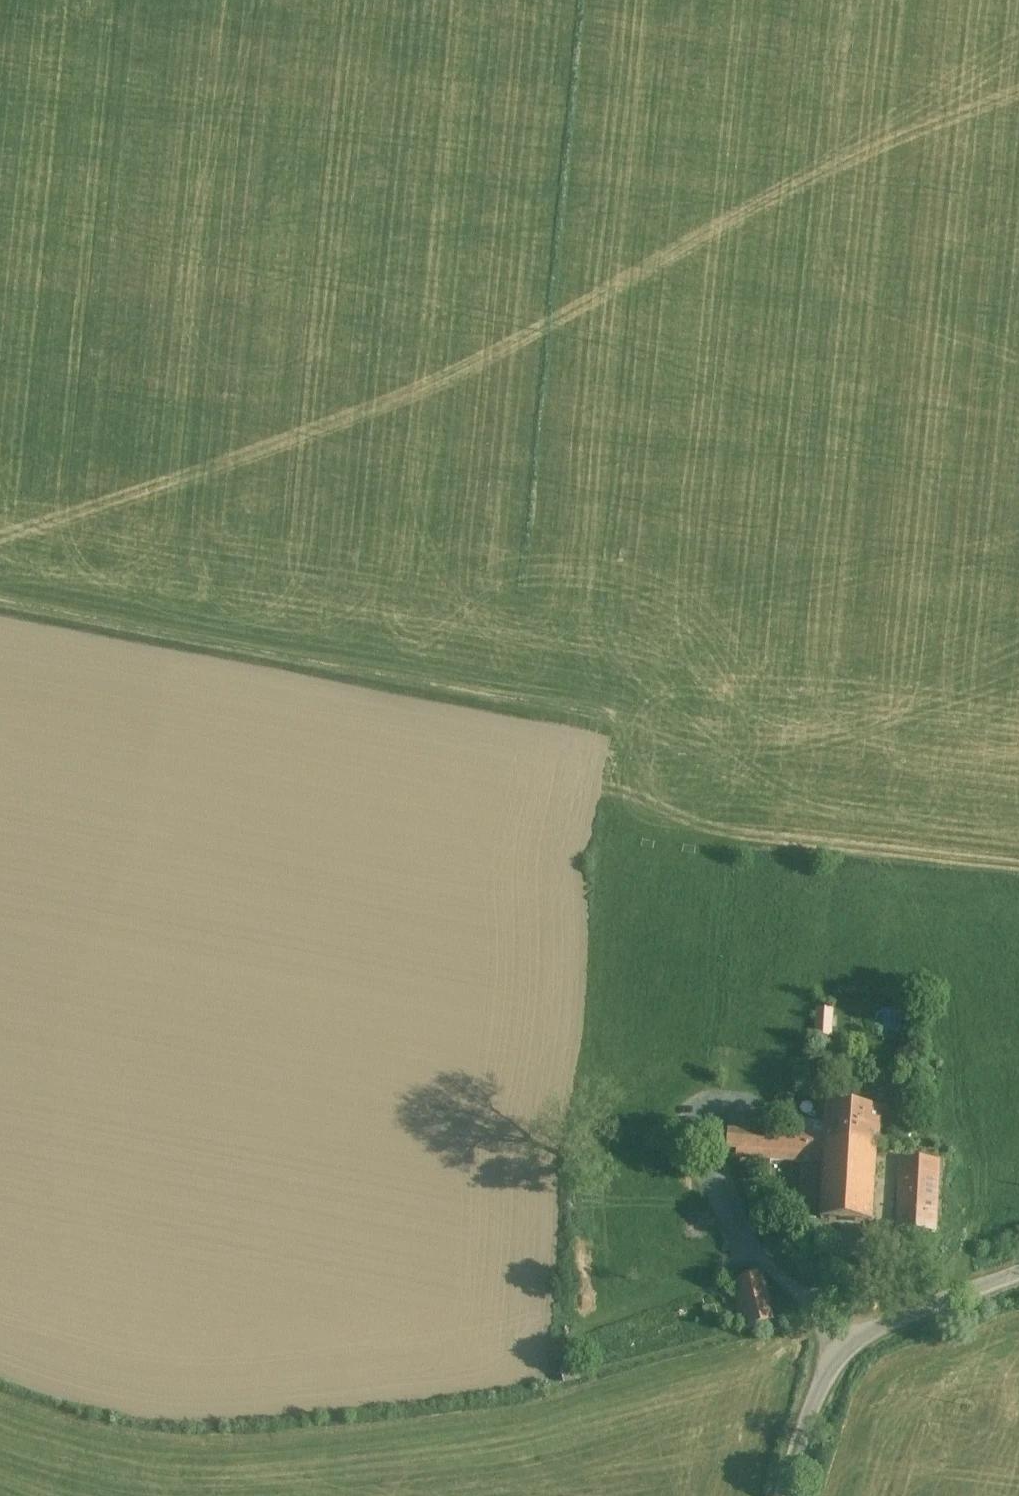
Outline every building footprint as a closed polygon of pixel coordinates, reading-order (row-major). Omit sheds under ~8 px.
[(879,1110),(827,1107),(825,1138),(824,1165),(876,1168),(879,1110)] [(825,1138),(730,1133),(728,1153),(737,1153),(736,1160),(824,1165),(825,1138)] [(938,1163),(902,1162),(899,1232),(935,1233),(938,1163)] [(876,1168),(824,1165),(821,1221),(873,1224),(876,1168)] [(819,1168),(802,1167),(798,1220),(815,1221),(819,1168)] [(760,1274),(731,1282),(743,1330),(772,1322),(760,1274)]
